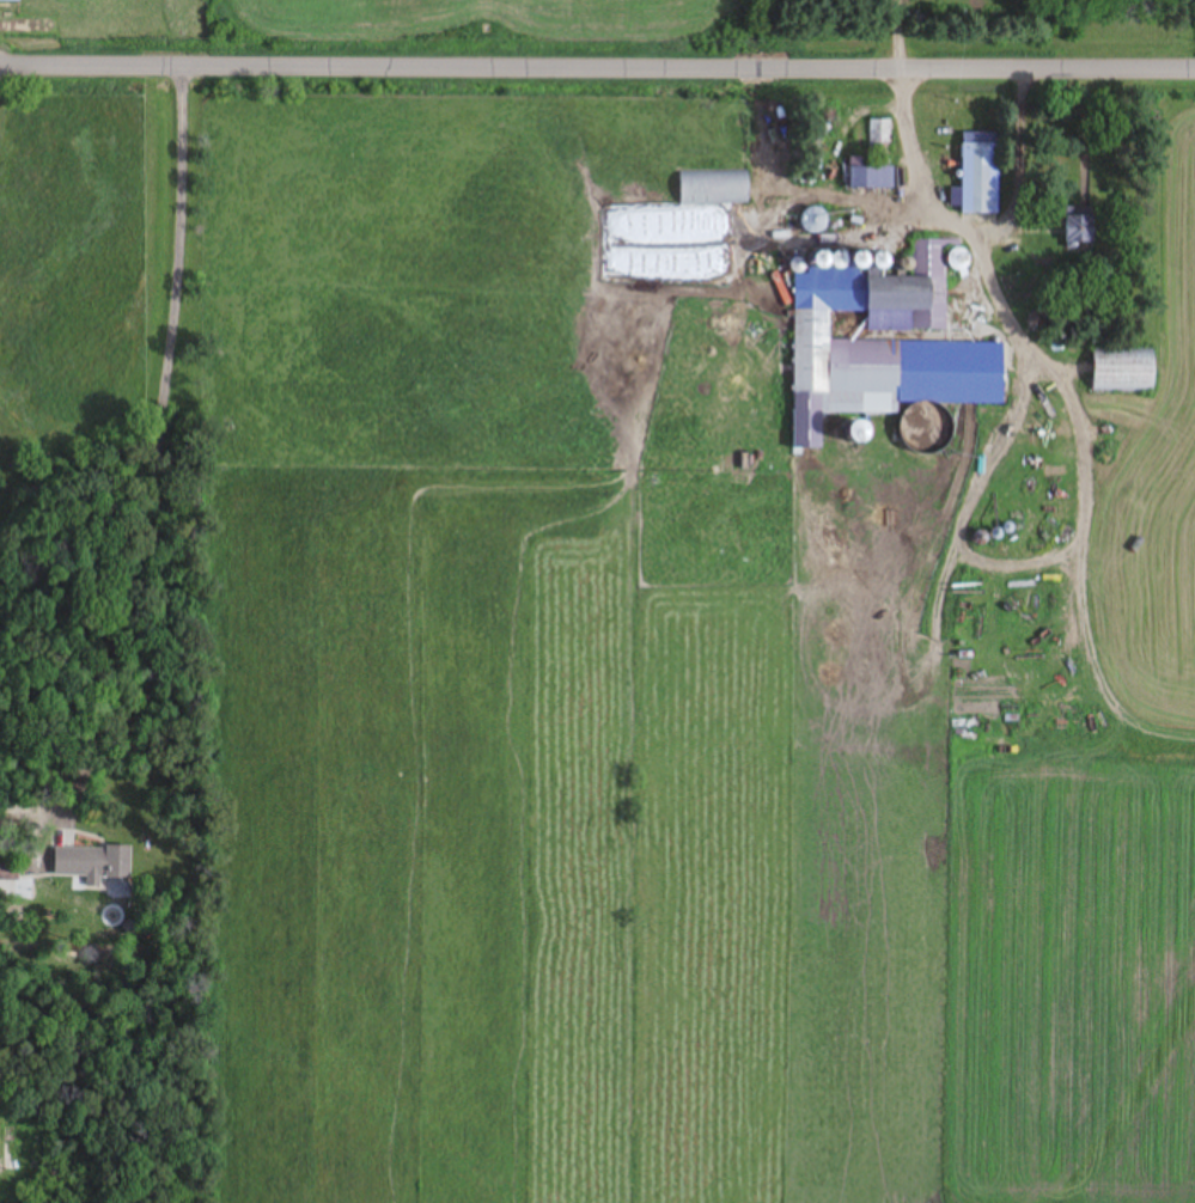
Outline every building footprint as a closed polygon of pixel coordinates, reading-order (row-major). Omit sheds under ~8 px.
[(851,187),(894,187),(895,160),(890,160),(891,122),(871,121),(870,158),(852,157),(851,187)] [(999,213),(1000,136),(963,135),(962,213),(999,213)] [(749,173),(682,173),(682,204),(749,204),(749,173)] [(1095,245),(1095,207),(1066,207),(1066,245),(1095,245)] [(809,233),(826,228),(820,208),(803,213),(809,233)] [(797,272),(794,447),(824,447),(824,412),(899,413),(899,402),(1004,404),(1004,343),(831,340),(832,310),(869,311),(868,329),(946,330),(947,240),(918,239),(918,276),(883,275),(884,266),(869,265),(869,273),(797,272)] [(56,845),(55,875),(86,876),(86,887),(131,887),(132,847),(56,845)]
